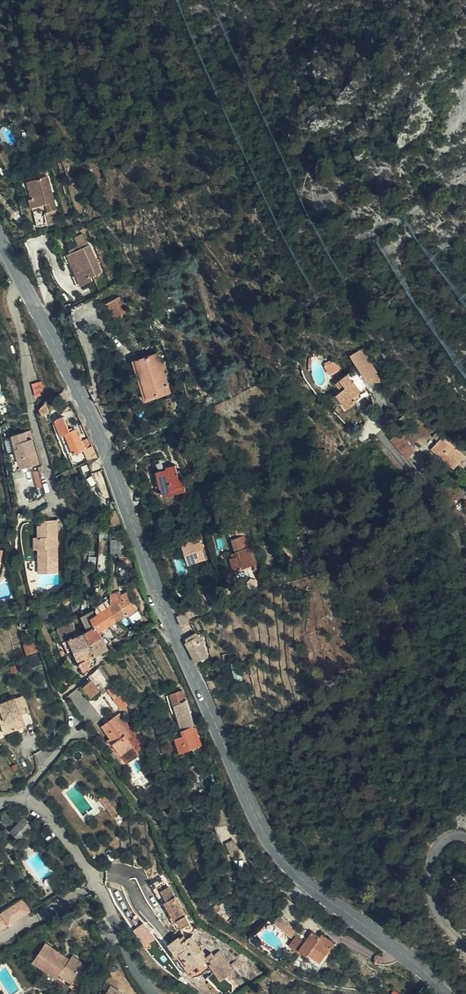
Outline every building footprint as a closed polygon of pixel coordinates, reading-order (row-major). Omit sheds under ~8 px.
[(52,177),(40,180),(27,183),(31,201),(30,201),(31,208),(48,205),(50,212),(55,211),(59,211),(52,177)] [(96,269),(84,242),(63,251),(77,282),(88,277),(86,273),(96,269)] [(101,300),(109,316),(123,309),(115,293),(101,300)] [(366,384),(377,386),(382,383),(363,349),(350,356),(366,384)] [(169,396),(158,356),(135,362),(146,402),(169,396)] [(369,392),(352,371),(335,384),(341,392),(335,397),(345,409),(369,392)] [(76,441),(72,432),(69,433),(65,421),(63,422),(61,417),(59,419),(54,405),(43,410),(60,458),(72,454),(67,444),(76,441)] [(389,424),(386,414),(377,419),(381,430),(389,424)] [(84,437),(81,429),(72,432),(76,441),(84,437)] [(31,432),(17,436),(21,451),(15,452),(20,473),(39,468),(31,432)] [(452,470),(465,456),(465,451),(455,441),(451,446),(436,432),(431,438),(437,444),(431,450),(452,470)] [(391,440),(405,459),(415,452),(400,433),(391,440)] [(21,451),(17,436),(12,437),(15,452),(21,451)] [(172,497),(173,499),(189,493),(185,481),(184,481),(179,466),(168,470),(169,472),(159,475),(162,487),(168,499),(172,497)] [(61,521),(44,521),(44,527),(40,527),(40,539),(35,539),(35,551),(41,551),(41,561),(61,561),(61,521)] [(177,556),(194,551),(188,529),(170,534),(177,556)] [(227,568),(246,562),(235,530),(222,535),(228,553),(223,555),(227,568)] [(61,573),(61,561),(41,561),(41,573),(61,573)] [(103,599),(109,612),(120,606),(121,608),(132,603),(126,589),(107,597),(103,599)] [(87,606),(84,607),(90,621),(109,612),(103,599),(87,606)] [(70,629),(75,640),(94,630),(90,621),(84,607),(75,611),(81,624),(70,629)] [(193,612),(197,621),(204,619),(200,610),(193,612)] [(181,615),(185,626),(197,621),(193,612),(181,615)] [(61,616),(46,624),(50,633),(55,630),(63,646),(75,640),(70,629),(64,615),(61,616)] [(12,633),(14,638),(23,632),(22,629),(12,633)] [(57,642),(60,648),(63,646),(55,630),(50,633),(54,644),(57,642)] [(80,650),(81,650),(99,640),(94,630),(75,640),(80,650)] [(23,632),(14,638),(19,655),(28,651),(23,632)] [(201,634),(188,639),(189,643),(203,638),(201,634)] [(203,638),(189,643),(193,652),(193,653),(207,647),(203,638)] [(207,647),(193,653),(196,659),(210,654),(207,647)] [(68,657),(69,662),(70,663),(81,658),(81,650),(80,650),(68,657)] [(79,672),(73,676),(77,681),(82,677),(79,672)] [(167,675),(155,680),(157,684),(169,681),(167,675)] [(101,704),(107,700),(95,680),(89,684),(101,704)] [(169,681),(157,684),(168,717),(176,737),(187,734),(169,681)] [(13,697),(21,714),(30,711),(23,693),(13,697)] [(21,714),(13,697),(0,703),(0,709),(10,732),(25,725),(21,714)] [(79,716),(89,709),(83,699),(73,706),(79,716)] [(114,724),(103,708),(89,719),(108,745),(120,737),(112,726),(114,724)] [(10,732),(0,709),(0,727),(3,734),(10,732)] [(103,812),(102,810),(97,802),(101,799),(95,788),(86,794),(98,815),(103,812)] [(223,815),(216,797),(206,800),(212,818),(223,815)] [(97,802),(102,810),(106,807),(101,799),(97,802)] [(32,829),(22,820),(11,830),(21,840),(32,829)] [(170,921),(174,928),(183,922),(163,889),(154,895),(160,904),(157,906),(167,923),(170,921)] [(32,910),(24,897),(0,912),(0,930),(32,910)] [(272,897),(267,905),(285,918),(290,910),(272,897)] [(299,924),(288,917),(280,929),(290,934),(292,931),(299,938),(297,941),(310,952),(322,938),(318,935),(327,925),(316,916),(314,920),(306,914),(299,924)] [(162,944),(180,971),(186,967),(188,970),(196,965),(200,971),(206,967),(210,965),(219,978),(229,971),(216,952),(209,957),(206,953),(202,957),(199,953),(197,955),(184,937),(176,943),(171,937),(162,944)] [(76,987),(82,980),(86,974),(70,959),(66,964),(46,947),(31,964),(40,973),(48,964),(57,973),(54,977),(63,986),(69,981),(76,987)] [(241,968),(232,957),(226,963),(234,973),(241,968)] [(49,981),(54,977),(57,973),(48,964),(40,973),(49,981)] [(186,967),(180,971),(186,980),(200,971),(196,965),(188,970),(186,967)] [(215,980),(219,978),(210,965),(206,967),(215,980)]
